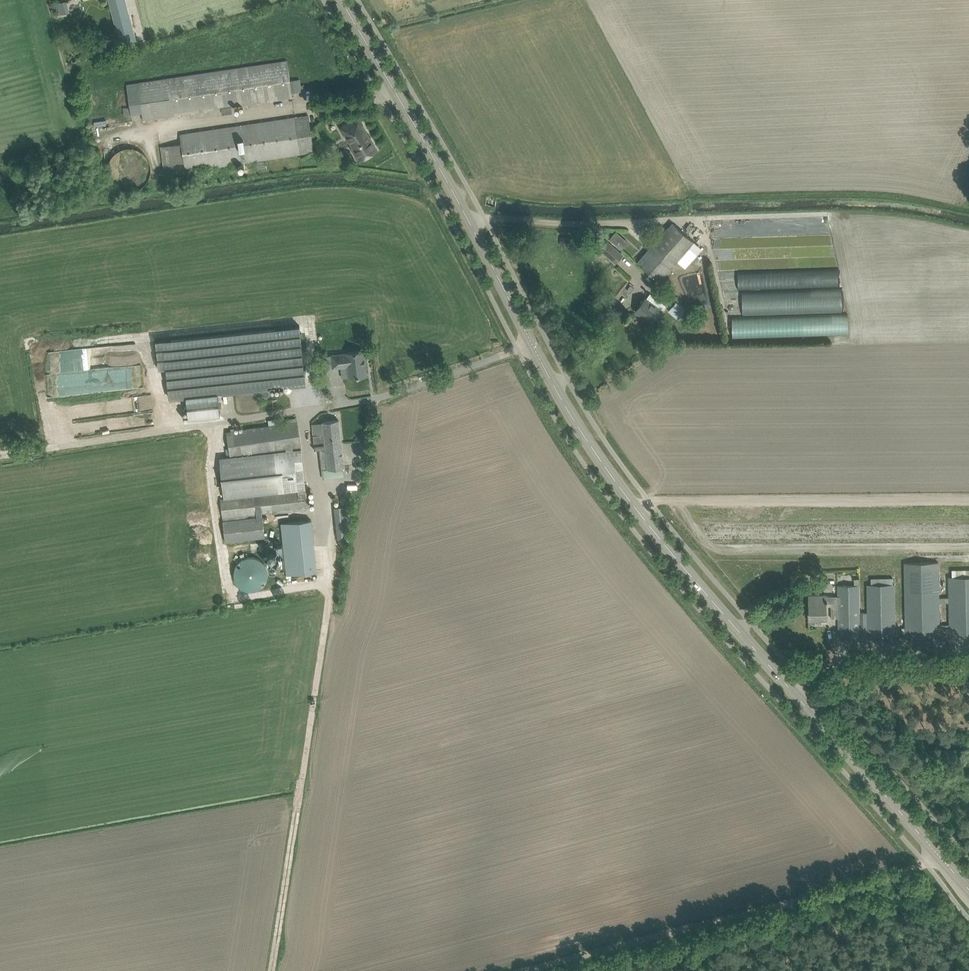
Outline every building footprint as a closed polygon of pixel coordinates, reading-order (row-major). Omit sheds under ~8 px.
[(120,43),(136,39),(126,0),(109,0),(120,43)] [(58,3),(61,14),(69,12),(66,1),(58,3)] [(287,60),(127,84),(131,114),(142,112),(143,119),(173,115),(293,97),(287,60)] [(182,143),(171,145),(161,146),(162,150),(165,174),(314,151),(308,115),(180,134),(182,143)] [(377,149),(358,116),(341,127),(352,147),(351,147),(359,160),(377,149)] [(108,167),(108,169),(108,170),(108,172),(108,174),(109,176),(110,178),(111,179),(112,181),(113,182),(114,184),(115,185),(117,186),(119,187),(120,188),(122,189),(124,189),(126,190),(127,190),(129,190),(131,190),(133,190),(135,189),(137,189),(138,188),(140,187),(142,186),(143,185),(144,184),(146,182),(147,181),(148,179),(149,177),(149,176),(150,174),(150,172),(151,170),(151,168),(150,166),(150,164),(150,163),(149,161),(148,159),(148,158),(147,156),(145,155),(144,153),(143,152),(141,151),(140,150),(138,149),(136,148),(135,148),(133,147),(131,147),(129,147),(127,147),(125,147),(123,148),(122,148),(120,149),(118,150),(117,151),(115,152),(114,153),(113,155),(112,156),(111,158),(110,159),(109,161),(108,163),(108,165),(108,167)] [(674,223),(645,254),(638,262),(660,281),(696,243),(674,223)] [(622,253),(607,240),(600,249),(615,261),(622,253)] [(726,282),(727,335),(845,334),(844,294),(803,295),(803,281),(726,282)] [(650,293),(646,298),(645,298),(635,311),(653,324),(663,311),(662,310),(666,305),(650,293)] [(668,311),(678,319),(686,309),(676,301),(668,311)] [(163,340),(169,398),(186,396),(218,392),(306,383),(300,326),(163,340)] [(333,367),(341,366),(342,378),(350,376),(350,377),(367,375),(365,364),(367,364),(366,350),(347,352),(347,353),(332,355),(333,367)] [(218,392),(186,396),(189,419),(220,415),(218,392)] [(323,421),(324,433),(314,434),(316,448),(320,448),(324,477),(345,475),(339,420),(323,421)] [(226,450),(226,457),(221,458),(221,465),(223,491),(224,498),(221,498),(223,517),(225,541),(265,536),(262,513),(310,508),(308,489),(306,490),(301,446),(302,446),(298,421),(226,431),(229,450),(226,450)] [(360,469),(349,470),(350,486),(361,485),(360,469)] [(310,519),(281,523),(287,575),(316,572),(310,519)] [(233,572),(233,573),(233,575),(234,576),(234,578),(234,579),(235,581),(236,582),(236,583),(237,585),(238,586),(240,587),(241,588),(242,589),(243,589),(245,590),(246,590),(248,591),(249,591),(251,591),(252,591),(254,591),(255,590),(257,590),(258,589),(260,588),(261,588),(262,587),(263,586),(264,585),(265,583),(266,582),(267,581),(267,579),(268,578),(268,576),(268,575),(268,573),(268,572),(268,570),(268,569),(267,567),(267,566),(266,564),(265,563),(264,562),(263,561),(262,560),(261,559),(259,558),(258,557),(257,557),(255,556),(254,556),(252,556),(251,556),(249,556),(248,556),(246,557),(245,557),(243,558),(242,558),(241,559),(239,560),(238,561),(237,562),(236,563),(236,565),(235,566),(234,567),(234,569),(234,570),(233,572)] [(939,597),(939,574),(938,562),(904,562),(905,620),(902,620),(902,626),(905,626),(905,635),(968,634),(968,569),(952,569),(952,577),(949,577),(949,597),(939,597)] [(818,594),(808,594),(809,620),(819,620),(827,620),(826,602),(831,602),(831,618),(838,618),(839,626),(839,636),(895,635),(895,625),(895,616),(895,584),(893,584),(893,577),(871,577),(871,584),(866,585),(866,612),(860,612),(860,585),(860,578),(854,578),(854,585),(838,585),(838,596),(826,596),(826,594),(818,594)]
